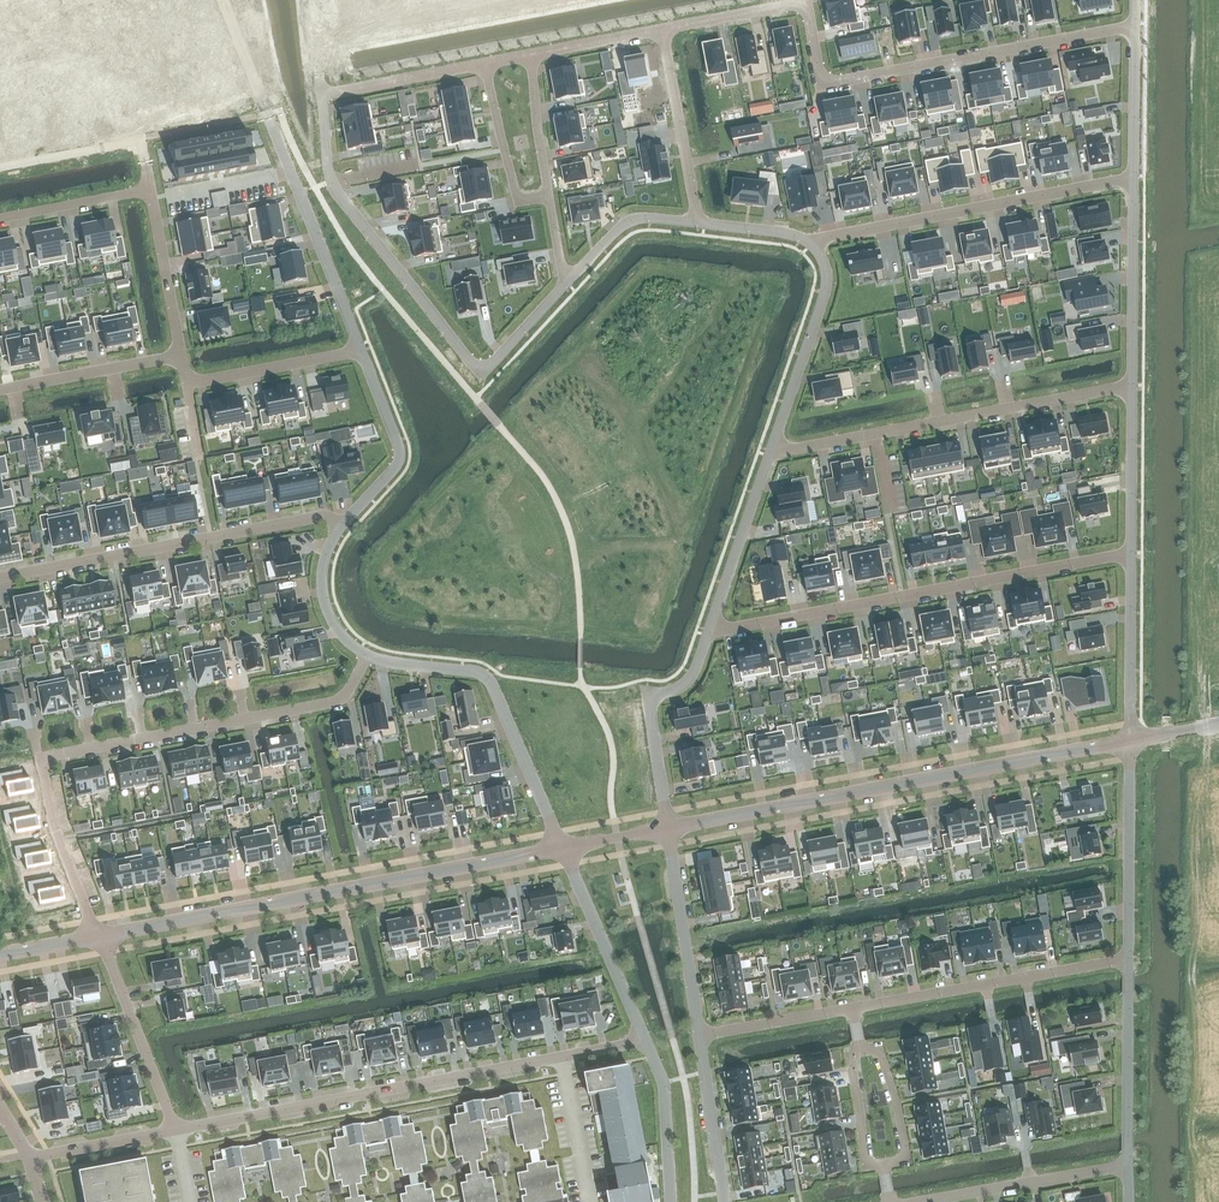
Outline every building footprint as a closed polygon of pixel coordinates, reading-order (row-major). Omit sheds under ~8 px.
[(63,1),(68,26),(81,24),(77,0),(67,0),(63,1)] [(95,21),(108,19),(104,0),(91,0),(95,21)] [(108,19),(121,16),(118,0),(104,0),(108,19)] [(828,14),(856,9),(854,0),(826,0),(828,14)] [(965,32),(978,30),(978,27),(986,25),(984,14),(990,13),(988,0),(981,0),(982,4),(961,8),(965,32)] [(1000,26),(1018,22),(1014,0),(995,0),(1000,26)] [(1027,9),(1034,7),(1037,23),(1055,20),(1051,2),(1053,2),(1052,0),(1025,0),(1027,9)] [(1081,11),(1098,8),(1099,11),(1108,9),(1108,6),(1111,6),(1110,0),(1079,0),(1081,11)] [(63,1),(50,3),(55,29),(68,26),(63,1)] [(932,7),(925,8),(928,22),(935,21),(938,37),(955,34),(950,9),(933,12),(932,7)] [(23,8),(7,11),(12,35),(27,33),(28,40),(36,38),(34,24),(26,25),(23,8)] [(856,9),(828,14),(831,29),(849,26),(850,33),(865,30),(863,22),(862,22),(859,8),(856,9)] [(922,8),(894,14),(900,45),(921,41),(918,29),(925,27),(922,8)] [(12,35),(7,11),(0,13),(0,38),(12,35)] [(796,57),(791,30),(774,33),(777,47),(770,48),(773,67),(782,65),(780,60),(796,57)] [(753,36),(736,40),(741,68),(750,66),(752,78),(769,74),(764,51),(756,52),(753,36)] [(872,36),(839,42),(841,56),(865,50),(866,55),(876,54),(872,36)] [(721,42),(703,46),(706,61),(703,62),(706,77),(723,74),(725,86),(736,84),(732,62),(725,63),(721,42)] [(1099,78),(1110,76),(1106,59),(1091,62),(1090,54),(1067,58),(1070,72),(1079,70),(1081,84),(1099,80),(1099,78)] [(626,73),(618,74),(625,113),(638,110),(635,95),(632,81),(648,78),(644,57),(624,61),(626,73)] [(1050,61),(1035,64),(1040,89),(1048,88),(1049,95),(1063,92),(1061,78),(1053,79),(1050,61)] [(1024,85),(1016,86),(1019,101),(1027,99),(1026,92),(1040,89),(1035,64),(1020,67),(1024,85)] [(574,68),(551,73),(554,87),(577,82),(574,68)] [(152,70),(139,73),(144,98),(157,96),(152,70)] [(999,71),(984,74),(990,106),(1013,102),(1010,87),(1002,89),(999,71)] [(139,73),(126,75),(131,101),(144,98),(139,73)] [(984,74),(970,77),(973,94),(965,96),(968,110),(990,106),(984,74)] [(613,75),(605,77),(607,84),(614,83),(613,75)] [(112,78),(99,80),(104,106),(117,104),(112,78)] [(99,80),(86,83),(90,109),(104,106),(99,80)] [(56,90),(41,93),(46,117),(61,114),(58,97),(66,96),(63,81),(54,83),(56,90)] [(952,98),(949,81),(935,83),(941,114),(955,111),(955,113),(963,111),(960,97),(952,98)] [(577,82),(554,87),(557,101),(579,96),(577,82)] [(935,83),(921,86),(927,116),(941,114),(935,83)] [(25,88),(17,90),(20,105),(27,103),(30,120),(46,117),(41,93),(27,96),(25,88)] [(466,89),(443,93),(445,106),(468,102),(466,89)] [(902,94),(888,97),(893,122),(892,122),(893,128),(908,125),(902,94)] [(877,117),(870,119),(873,136),(882,134),(880,125),(892,122),(893,122),(888,97),(874,100),(877,117)] [(803,98),(778,104),(780,111),(805,105),(803,98)] [(856,116),(853,99),(838,102),(844,132),(858,130),(858,131),(866,129),(864,115),(856,116)] [(445,106),(440,107),(442,120),(471,115),(468,102),(445,106)] [(529,110),(526,102),(501,109),(503,117),(529,110)] [(838,102),(823,104),(827,122),(819,123),(822,138),(830,136),(830,135),(844,132),(838,102)] [(414,105),(407,106),(409,113),(416,112),(414,105)] [(370,106),(342,111),(345,124),(369,119),(369,120),(372,119),(370,106)] [(728,120),(743,117),(741,107),(727,110),(728,120)] [(916,111),(908,113),(910,120),(917,119),(916,111)] [(471,115),(442,120),(445,133),(473,128),(471,115)] [(583,115),(555,120),(558,134),(580,130),(586,129),(583,115)] [(514,120),(516,133),(530,130),(528,118),(514,120)] [(369,119),(345,124),(347,137),(372,132),(369,120),(369,119)] [(404,126),(405,133),(412,132),(411,125),(404,126)] [(753,126),(724,131),(728,148),(735,147),(737,156),(765,150),(762,138),(756,139),(753,126)] [(473,128),(445,133),(447,146),(476,141),(473,128)] [(944,128),(936,130),(938,137),(945,135),(944,128)] [(423,130),(416,131),(417,138),(424,137),(423,130)] [(580,130),(558,134),(560,148),(583,144),(580,130)] [(347,137),(349,150),(377,145),(375,131),(372,132),(347,137)] [(245,135),(167,150),(174,186),(252,171),(245,135)] [(1087,149),(1090,166),(1109,162),(1107,154),(1108,154),(1106,145),(1105,145),(1104,137),(1085,141),(1084,135),(1076,137),(1079,151),(1087,149)] [(524,142),(510,146),(513,158),(527,154),(524,142)] [(657,142),(639,146),(644,173),(650,171),(652,183),(670,179),(667,162),(668,162),(667,156),(666,156),(664,148),(658,149),(657,142)] [(1036,144),(1028,145),(1031,159),(1038,158),(1042,175),(1056,173),(1051,148),(1050,142),(1036,145),(1036,144)] [(1026,166),(1021,143),(998,147),(1005,182),(1020,180),(1020,179),(1019,179),(1017,167),(1026,166)] [(1051,148),(1056,173),(1070,170),(1065,145),(1051,148)] [(985,148),(975,150),(980,174),(989,173),(991,184),(990,185),(1005,182),(998,147),(986,150),(985,148)] [(950,167),(949,167),(954,192),(969,189),(968,189),(966,177),(975,175),(970,150),(960,152),(962,165),(950,167)] [(846,154),(839,155),(841,162),(848,161),(846,154)] [(581,165),(562,169),(565,185),(593,179),(589,156),(580,158),(581,165)] [(948,157),(925,161),(929,184),(938,182),(940,194),(939,194),(939,195),(954,192),(949,167),(950,167),(948,157)] [(883,162),(876,163),(879,182),(887,181),(890,199),(904,197),(898,166),(884,169),(883,162)] [(912,163),(898,166),(904,197),(918,194),(912,163)] [(467,166),(453,169),(454,177),(461,176),(464,189),(464,190),(489,185),(486,170),(469,174),(467,166)] [(864,177),(851,180),(851,183),(852,183),(857,210),(871,208),(868,191),(876,189),(872,170),(863,172),(864,177)] [(814,177),(785,183),(791,214),(816,209),(814,197),(827,195),(822,172),(813,173),(814,177)] [(733,200),(733,202),(735,202),(763,205),(765,206),(765,204),(764,204),(766,193),(778,195),(775,174),(760,173),(759,185),(737,182),(736,182),(735,183),(736,183),(733,200)] [(851,183),(838,185),(843,213),(857,210),(852,183),(851,183)] [(407,185),(382,190),(384,203),(407,199),(410,199),(407,185)] [(464,189),(458,190),(461,205),(460,205),(461,213),(476,211),(474,203),(492,200),(489,185),(464,190),(464,189)] [(226,191),(210,194),(213,208),(229,205),(226,191)] [(581,204),(570,206),(573,225),(600,220),(598,210),(605,208),(603,194),(580,198),(581,204)] [(384,203),(387,216),(410,212),(407,199),(384,203)] [(1107,204),(1076,209),(1081,232),(1099,228),(1099,227),(1111,224),(1107,204)] [(239,205),(228,207),(230,218),(241,216),(239,205)] [(250,227),(248,227),(248,228),(281,222),(277,205),(247,210),(250,227)] [(179,240),(210,235),(206,218),(176,223),(179,240)] [(530,218),(498,223),(502,244),(533,239),(530,218)] [(425,229),(409,232),(412,245),(440,240),(438,227),(439,227),(438,219),(423,221),(425,229)] [(110,221),(95,224),(100,249),(101,255),(115,252),(116,259),(125,257),(121,237),(113,239),(110,221)] [(281,222),(248,228),(251,245),(284,238),(281,222)] [(1036,222),(1021,225),(1026,250),(1026,249),(1039,247),(1041,254),(1049,253),(1046,238),(1039,239),(1036,222)] [(84,244),(77,246),(79,260),(88,259),(86,252),(100,249),(95,224),(81,227),(84,244)] [(900,234),(920,231),(919,224),(899,228),(900,234)] [(1010,245),(1002,246),(1005,262),(1013,261),(1013,258),(1027,255),(1026,249),(1026,250),(1021,225),(1006,227),(1010,245)] [(60,231),(46,233),(52,264),(65,261),(66,266),(74,264),(71,247),(63,248),(60,231)] [(988,231),(974,234),(979,261),(978,261),(979,264),(994,262),(988,231)] [(35,254),(28,255),(31,269),(39,268),(39,266),(52,264),(46,233),(32,236),(35,254)] [(475,233),(468,234),(469,242),(476,240),(475,233)] [(974,234),(960,236),(965,264),(978,261),(979,261),(974,234)] [(179,240),(183,257),(213,251),(210,235),(179,240)] [(1076,240),(1081,265),(1108,260),(1106,249),(1105,249),(1104,243),(1094,244),(1093,237),(1076,240)] [(0,242),(0,253),(4,273),(16,271),(16,272),(25,271),(22,256),(15,258),(11,240),(0,242)] [(440,240),(412,245),(414,258),(443,253),(440,240)] [(941,240),(926,243),(932,270),(945,268),(946,272),(955,270),(952,256),(944,257),(941,240)] [(228,248),(218,250),(219,258),(225,256),(236,255),(235,248),(234,242),(227,244),(228,248)] [(915,263),(908,264),(911,282),(919,280),(918,276),(933,273),(932,270),(926,243),(912,245),(915,263)] [(244,245),(235,246),(236,254),(245,253),(244,245)] [(266,250),(251,253),(253,263),(268,260),(266,250)] [(300,252),(278,256),(283,285),(305,281),(300,252)] [(885,281),(879,252),(868,254),(868,253),(865,254),(861,254),(859,255),(859,256),(848,258),(851,277),(875,272),(877,283),(885,281)] [(236,255),(225,256),(227,267),(243,265),(241,254),(236,255)] [(534,272),(532,263),(514,266),(513,258),(496,261),(498,270),(505,268),(508,286),(517,284),(517,286),(527,284),(527,282),(534,281),(533,273),(534,272)] [(186,275),(191,302),(210,298),(205,271),(186,275)] [(465,285),(454,287),(459,316),(477,312),(474,299),(482,298),(478,276),(464,279),(465,285)] [(1080,313),(1080,316),(1090,315),(1089,311),(1109,307),(1106,289),(1091,292),(1089,280),(1065,284),(1068,302),(1075,301),(1078,313),(1080,313)] [(317,316),(313,297),(295,300),(294,295),(276,298),(279,311),(283,310),(285,322),(294,321),(294,322),(308,319),(308,318),(317,316)] [(247,299),(231,302),(233,309),(240,308),(241,311),(248,310),(247,299)] [(114,315),(120,347),(134,344),(130,326),(138,324),(134,307),(126,309),(127,313),(114,315)] [(198,315),(203,338),(218,335),(217,328),(227,326),(224,310),(198,315)] [(95,333),(102,331),(106,349),(120,347),(114,315),(101,318),(101,316),(92,318),(95,333)] [(72,356),(86,353),(80,322),(65,325),(67,330),(72,356)] [(830,337),(834,355),(860,350),(858,339),(864,338),(861,324),(851,326),(852,333),(830,337)] [(1108,346),(1105,327),(1082,332),(1081,324),(1066,327),(1069,341),(1080,339),(1082,351),(1108,346)] [(53,333),(58,358),(72,356),(67,330),(53,333)] [(1050,330),(1041,332),(1043,342),(1052,341),(1050,330)] [(0,338),(0,355),(0,357),(8,356),(10,368),(24,365),(19,337),(19,334),(0,338)] [(19,337),(24,365),(38,362),(33,334),(19,337)] [(983,343),(966,346),(971,372),(988,369),(985,352),(992,350),(989,334),(982,336),(983,343)] [(1013,336),(998,339),(1002,356),(1009,355),(1010,363),(1037,358),(1033,341),(1014,344),(1013,336)] [(942,343),(927,346),(930,362),(938,360),(941,378),(959,374),(954,348),(943,350),(942,343)] [(921,355),(907,358),(908,364),(889,368),(893,386),(919,381),(917,372),(925,371),(921,355)] [(834,382),(813,386),(816,401),(824,400),(825,403),(834,401),(834,398),(841,397),(840,391),(853,389),(850,372),(833,375),(834,382)] [(324,391),(309,394),(312,412),(322,410),(321,404),(347,399),(343,376),(322,380),(324,391)] [(282,415),(283,420),(297,418),(297,419),(306,418),(303,403),(295,405),(292,387),(285,388),(284,387),(277,388),(282,415)] [(258,412),(261,426),(270,424),(268,417),(282,415),(277,388),(270,389),(270,391),(263,392),(266,410),(258,412)] [(231,397),(223,398),(229,425),(242,422),(244,429),(252,428),(249,413),(242,415),(238,397),(231,398),(231,397)] [(212,418),(204,420),(207,435),(215,433),(230,430),(229,425),(223,398),(216,400),(216,401),(209,403),(212,418)] [(153,405),(137,408),(142,434),(131,436),(133,447),(148,444),(147,438),(167,434),(164,419),(156,420),(153,405)] [(90,417),(78,419),(80,431),(83,430),(84,438),(100,434),(102,441),(113,439),(114,444),(122,443),(119,422),(111,424),(109,413),(96,415),(96,414),(90,416),(90,417)] [(1107,431),(1104,415),(1078,420),(1079,425),(1071,426),(1073,438),(1088,435),(1089,437),(1098,435),(1097,433),(1107,431)] [(1047,421),(1040,422),(1046,455),(1060,452),(1060,453),(1069,452),(1066,437),(1058,439),(1055,421),(1047,422),(1047,421)] [(61,422),(31,428),(35,449),(65,443),(61,422)] [(1046,455),(1040,422),(1033,424),(1033,425),(1026,427),(1029,444),(1021,446),(1024,460),(1033,459),(1032,457),(1046,455)] [(328,432),(314,435),(315,442),(329,439),(328,432)] [(1006,434),(992,436),(998,468),(1012,465),(1006,434)] [(998,468),(992,436),(978,439),(984,470),(998,468)] [(959,443),(946,445),(951,474),(964,471),(959,443)] [(174,444),(164,446),(166,458),(176,456),(174,444)] [(341,445),(324,448),(327,459),(323,460),(327,479),(330,478),(331,484),(347,481),(346,475),(363,472),(360,453),(343,456),(341,445)] [(946,445),(933,448),(938,476),(951,474),(946,445)] [(933,448),(920,450),(925,479),(938,476),(933,448)] [(925,479),(920,450),(907,453),(912,481),(925,479)] [(36,454),(26,456),(27,465),(38,463),(36,454)] [(862,459),(846,462),(852,491),(860,489),(862,497),(878,494),(874,471),(864,473),(862,459)] [(852,491),(846,462),(831,465),(834,479),(825,480),(829,503),(845,500),(843,493),(852,491)] [(144,466),(127,469),(129,479),(146,476),(144,466)] [(313,468),(300,471),(305,499),(318,497),(313,468)] [(300,471),(299,471),(300,477),(288,479),(287,473),(286,473),(292,502),(305,499),(300,471)] [(1041,478),(1034,479),(1032,471),(1024,472),(1027,489),(1042,486),(1041,478)] [(292,502),(286,473),(273,476),(279,504),(292,502)] [(232,479),(219,481),(218,475),(210,476),(214,497),(222,496),(224,509),(238,507),(232,479)] [(232,479),(238,507),(251,504),(247,482),(246,476),(232,479)] [(777,491),(780,506),(806,501),(806,502),(811,501),(807,478),(792,481),(793,488),(777,491)] [(259,479),(247,482),(251,504),(264,502),(259,479)] [(68,482),(70,493),(80,491),(78,481),(68,482)] [(190,492),(177,494),(178,500),(179,499),(183,522),(196,520),(194,508),(202,506),(198,485),(189,487),(190,492)] [(0,486),(0,509),(12,507),(9,490),(1,491),(0,486)] [(1077,489),(1082,517),(1086,516),(1087,518),(1096,516),(1096,515),(1107,513),(1105,505),(1107,505),(1105,496),(1092,498),(1090,486),(1077,489)] [(920,497),(908,499),(910,510),(921,509),(920,497)] [(108,505),(114,535),(128,533),(124,515),(132,513),(129,499),(121,501),(121,502),(108,505)] [(183,522),(179,499),(178,500),(166,502),(170,525),(183,522)] [(775,507),(778,523),(794,520),(795,527),(810,524),(806,502),(806,501),(780,506),(775,507)] [(170,525),(166,502),(153,504),(157,527),(170,525)] [(1054,514),(1045,516),(1051,545),(1066,542),(1064,528),(1073,526),(1068,503),(1052,506),(1054,514)] [(157,527),(153,504),(140,507),(144,530),(157,527)] [(114,535),(108,505),(94,507),(94,505),(86,507),(89,521),(96,520),(100,538),(114,535)] [(865,510),(866,517),(880,516),(879,509),(865,510)] [(1035,509),(1020,513),(1024,535),(1033,534),(1036,548),(1051,545),(1045,516),(1037,517),(1035,509)] [(74,511),(60,514),(66,544),(80,542),(74,511)] [(994,525),(1000,555),(1015,552),(1012,538),(1021,536),(1017,513),(1001,516),(1003,524),(994,525)] [(9,540),(7,531),(15,530),(12,514),(0,516),(0,541),(9,540)] [(66,544),(60,514),(47,516),(47,515),(38,516),(41,531),(49,529),(52,547),(66,544)] [(993,518),(968,522),(973,545),(982,544),(984,558),(1000,555),(994,525),(993,518)] [(935,541),(939,564),(952,561),(947,536),(947,533),(933,536),(934,541),(935,541)] [(947,536),(952,561),(965,559),(960,533),(947,536)] [(21,562),(18,547),(10,548),(9,540),(0,541),(0,566),(21,562)] [(922,544),(926,566),(939,564),(935,541),(934,541),(922,544)] [(288,543),(271,546),(274,560),(272,560),(275,578),(301,573),(298,555),(291,557),(288,543)] [(787,560),(784,544),(770,547),(773,563),(787,560)] [(922,544),(909,546),(913,569),(926,566),(922,544)] [(879,552),(865,554),(869,579),(883,577),(879,552)] [(814,560),(815,566),(816,566),(821,591),(828,590),(828,589),(835,588),(831,570),(839,569),(836,554),(828,556),(828,557),(814,560)] [(851,557),(855,582),(869,579),(865,554),(851,557)] [(224,565),(217,566),(220,584),(239,580),(238,574),(245,573),(242,556),(223,560),(224,565)] [(203,564),(189,566),(195,597),(208,595),(208,596),(217,594),(214,580),(207,581),(203,564)] [(195,597),(189,566),(175,569),(181,600),(195,597)] [(815,566),(802,568),(807,593),(813,592),(813,593),(821,591),(816,566),(815,566)] [(758,572),(764,602),(786,598),(780,568),(758,572)] [(157,572),(143,575),(148,603),(162,600),(162,599),(170,598),(167,583),(160,585),(157,572)] [(134,609),(149,606),(148,603),(143,575),(128,578),(134,609)] [(110,581),(97,584),(102,609),(115,606),(110,581)] [(1103,583),(1079,587),(1081,597),(1072,599),(1075,613),(1090,610),(1088,602),(1106,599),(1103,583)] [(97,584),(84,586),(89,611),(102,609),(97,584)] [(266,595),(264,585),(257,586),(259,596),(266,595)] [(84,586),(71,589),(76,614),(77,614),(89,611),(84,586)] [(76,614),(71,589),(58,591),(63,619),(77,617),(77,614),(76,614)] [(1025,591),(1031,624),(1044,621),(1045,622),(1053,621),(1050,606),(1043,608),(1039,590),(1032,591),(1032,590),(1025,591)] [(307,621),(304,605),(295,606),(294,602),(295,601),(293,591),(279,594),(282,609),(280,609),(283,626),(307,621)] [(1017,628),(1017,626),(1031,624),(1025,591),(1017,593),(1018,594),(1010,596),(1014,613),(1006,615),(1009,629),(1017,628)] [(42,594),(27,597),(33,626),(33,628),(47,625),(42,594)] [(33,626),(27,597),(14,600),(18,620),(10,622),(13,636),(20,634),(19,629),(33,626)] [(1000,635),(994,604),(987,606),(987,605),(980,606),(986,638),(1000,635)] [(1062,604),(1054,606),(1057,619),(1065,617),(1062,604)] [(972,640),(986,638),(980,606),(972,608),(966,610),(972,640)] [(940,643),(939,643),(940,646),(954,643),(948,612),(934,615),(940,643)] [(932,644),(939,643),(940,643),(934,615),(920,618),(926,646),(924,646),(925,651),(933,650),(932,644)] [(1085,619),(1068,622),(1070,632),(1065,633),(1067,643),(1078,641),(1080,651),(1106,646),(1102,626),(1087,629),(1085,619)] [(894,655),(908,652),(908,654),(917,652),(914,638),(906,639),(903,621),(896,623),(896,622),(888,624),(894,655)] [(881,659),(881,658),(894,655),(888,624),(880,625),(881,626),(874,627),(877,645),(870,646),(872,661),(881,659)] [(847,658),(848,663),(862,661),(856,630),(842,633),(847,658)] [(842,632),(828,635),(833,660),(847,657),(842,632)] [(1052,650),(1061,649),(1060,634),(1050,635),(1052,650)] [(296,636),(280,639),(283,655),(291,653),(293,662),(319,657),(317,652),(320,651),(318,641),(298,645),(296,636)] [(797,641),(803,673),(808,672),(816,670),(816,671),(825,670),(822,655),(814,657),(811,639),(804,640),(797,641)] [(219,649),(205,651),(211,682),(225,679),(222,663),(229,661),(225,641),(217,642),(219,649)] [(240,641),(233,643),(235,657),(242,655),(246,672),(262,669),(258,644),(241,647),(240,641)] [(803,673),(797,641),(790,642),(790,643),(783,644),(786,662),(779,663),(782,678),(790,676),(790,675),(803,673)] [(750,644),(756,676),(770,673),(770,678),(779,676),(776,659),(768,660),(765,642),(757,644),(757,642),(750,644)] [(743,683),(742,678),(756,676),(750,644),(742,645),(743,646),(735,648),(739,666),(731,667),(734,684),(743,683)] [(205,651),(192,654),(191,647),(182,648),(185,663),(192,661),(197,685),(211,682),(205,651)] [(154,661),(160,692),(163,691),(163,693),(173,691),(172,689),(175,689),(172,671),(180,670),(177,655),(169,657),(169,661),(155,664),(155,661),(154,661)] [(17,660),(7,662),(9,670),(18,668),(17,660)] [(139,661),(131,662),(134,678),(141,677),(145,695),(148,694),(148,696),(157,694),(157,692),(160,692),(154,661),(140,664),(139,661)] [(103,674),(108,702),(111,701),(111,703),(121,701),(120,699),(123,699),(120,681),(128,680),(125,665),(116,667),(117,671),(103,674)] [(64,678),(50,681),(56,711),(70,709),(67,691),(76,690),(72,669),(62,671),(64,678)] [(87,672),(79,674),(82,688),(89,687),(93,705),(96,704),(96,706),(105,704),(105,702),(108,702),(103,674),(103,671),(88,674),(87,672)] [(1073,695),(1075,709),(1105,703),(1103,690),(1104,690),(1102,676),(1070,682),(1070,677),(1060,679),(1063,697),(1073,695)] [(1053,693),(1050,679),(1042,680),(1042,682),(1028,684),(1034,717),(1042,715),(1041,714),(1049,712),(1045,695),(1053,693)] [(56,711),(50,681),(36,683),(36,682),(28,683),(30,698),(39,697),(42,714),(56,711)] [(1034,717),(1028,684),(1015,687),(1014,686),(1006,687),(1009,702),(1016,700),(1019,718),(1027,717),(1027,718),(1034,717)] [(18,719),(16,705),(25,703),(21,686),(0,690),(0,722),(18,719)] [(770,692),(772,703),(784,701),(783,689),(770,692)] [(411,695),(401,696),(401,700),(403,712),(404,712),(404,715),(428,711),(429,718),(436,716),(436,717),(437,716),(434,698),(433,698),(427,699),(425,692),(420,693),(419,690),(410,692),(411,695)] [(976,697),(982,725),(996,722),(992,705),(1001,703),(998,690),(976,694),(976,697)] [(455,695),(461,730),(479,727),(472,691),(455,695)] [(976,697),(964,700),(963,695),(954,697),(957,711),(964,710),(968,728),(982,725),(976,697)] [(945,732),(939,704),(925,707),(931,735),(945,732)] [(366,708),(371,733),(381,731),(382,738),(397,735),(395,721),(386,722),(383,705),(366,708)] [(704,707),(672,713),(676,732),(691,729),(693,736),(709,733),(704,707)] [(931,735),(925,707),(911,709),(917,737),(931,735)] [(886,711),(872,714),(878,746),(886,745),(885,743),(893,742),(889,724),(897,723),(894,708),(886,710),(886,711)] [(878,746),(872,714),(859,717),(858,715),(850,717),(853,731),(860,730),(863,747),(871,746),(871,747),(878,746)] [(350,721),(333,724),(338,750),(356,747),(350,721)] [(451,721),(441,723),(443,733),(441,734),(442,742),(454,740),(451,721)] [(835,727),(822,729),(821,730),(826,755),(840,752),(837,737),(844,736),(841,723),(834,724),(835,727)] [(821,730),(822,729),(821,727),(806,729),(812,757),(826,755),(821,730)] [(769,734),(775,764),(789,762),(783,731),(769,734)] [(775,764),(769,734),(756,736),(756,734),(746,736),(749,751),(757,750),(761,767),(775,764)] [(279,737),(284,763),(298,760),(294,735),(279,737)] [(285,765),(284,763),(279,737),(264,740),(267,753),(259,754),(262,769),(269,767),(269,768),(285,765)] [(464,749),(466,763),(497,757),(494,743),(481,745),(480,738),(460,742),(461,749),(464,749)] [(237,771),(238,777),(245,776),(247,783),(261,780),(258,765),(251,767),(246,744),(232,746),(237,771)] [(193,749),(198,774),(211,772),(206,746),(193,749)] [(223,774),(237,771),(232,746),(219,749),(222,766),(214,768),(217,782),(225,781),(223,774)] [(198,774),(193,749),(180,751),(185,776),(198,774)] [(708,763),(708,762),(705,749),(680,753),(683,767),(708,763)] [(185,776),(180,751),(167,754),(171,779),(185,776)] [(366,755),(358,756),(362,780),(370,778),(366,755)] [(736,757),(738,769),(748,767),(746,755),(736,757)] [(142,759),(146,784),(159,781),(154,756),(142,759)] [(497,757),(466,763),(468,770),(463,771),(466,785),(483,782),(481,774),(500,771),(497,757)] [(133,786),(133,789),(147,787),(146,784),(142,759),(128,761),(133,786)] [(133,786),(128,761),(115,764),(120,789),(133,786)] [(708,763),(683,767),(685,781),(716,775),(713,761),(708,762),(708,763)] [(86,769),(91,794),(106,792),(101,766),(86,769)] [(7,796),(32,791),(30,780),(31,780),(30,778),(28,778),(28,779),(23,779),(21,768),(0,772),(0,785),(5,784),(7,796)] [(91,794),(86,769),(71,772),(76,797),(91,794)] [(1072,807),(1059,809),(1061,820),(1104,812),(1100,787),(1091,789),(1091,786),(1081,788),(1081,790),(1070,793),(1072,807)] [(510,787),(479,793),(482,807),(488,806),(513,801),(510,787)] [(443,794),(445,806),(453,804),(451,793),(443,794)] [(433,829),(428,804),(421,805),(419,798),(412,800),(414,807),(409,808),(410,815),(415,814),(419,832),(433,829)] [(446,826),(442,801),(428,804),(433,829),(446,826)] [(489,821),(514,816),(511,802),(486,807),(489,821)] [(1009,804),(1014,829),(1027,827),(1028,834),(1037,833),(1034,818),(1026,819),(1023,802),(1009,804)] [(375,808),(381,840),(388,839),(388,838),(395,836),(392,818),(399,817),(397,803),(388,804),(389,808),(376,811),(375,808)] [(1014,829),(1009,804),(995,807),(1000,835),(1015,832),(1014,829)] [(12,820),(14,833),(39,828),(37,817),(38,817),(37,814),(35,815),(30,816),(28,805),(2,810),(4,822),(12,820)] [(360,806),(352,808),(355,825),(363,824),(366,842),(373,840),(374,842),(381,840),(375,808),(361,811),(360,806)] [(468,824),(465,811),(456,813),(458,825),(468,824)] [(967,811),(960,812),(966,844),(980,842),(981,849),(990,847),(986,827),(979,828),(975,811),(968,812),(967,811)] [(966,844),(960,812),(953,813),(953,815),(946,816),(949,834),(942,835),(944,850),(952,848),(952,847),(966,844)] [(197,815),(199,825),(205,824),(203,814),(197,815)] [(324,831),(322,817),(313,818),(313,820),(300,822),(306,853),(320,850),(317,833),(324,831)] [(912,823),(917,848),(916,848),(917,851),(925,850),(926,857),(933,855),(926,820),(912,823)] [(306,853),(300,822),(300,825),(287,828),(292,856),(306,853)] [(912,823),(898,825),(903,850),(917,848),(912,823)] [(266,829),(253,831),(258,862),(272,860),(269,842),(277,840),(274,826),(265,827),(266,829)] [(1083,858),(1101,855),(1097,834),(1092,834),(1091,827),(1075,830),(1078,849),(1081,848),(1083,858)] [(881,829),(867,831),(871,856),(885,854),(886,861),(894,859),(891,845),(884,846),(881,829)] [(240,840),(238,831),(231,832),(234,848),(241,847),(244,865),(258,862),(253,831),(252,831),(253,837),(240,840)] [(871,856),(867,831),(853,834),(859,865),(872,862),(871,856)] [(835,837),(821,840),(826,865),(833,864),(834,871),(849,868),(846,854),(839,855),(835,837)] [(826,865),(821,840),(807,843),(811,861),(803,863),(806,875),(813,873),(827,871),(826,865)] [(23,857),(25,869),(50,864),(48,853),(49,853),(48,851),(46,851),(46,852),(41,853),(39,842),(13,847),(16,858),(23,857)] [(209,842),(196,845),(201,873),(214,871),(210,848),(209,842)] [(189,875),(201,873),(196,845),(183,847),(189,875)] [(210,848),(214,871),(227,868),(223,845),(210,848)] [(780,846),(773,848),(779,880),(792,877),(793,879),(801,877),(798,863),(791,864),(788,846),(780,848),(780,846)] [(183,847),(170,850),(175,878),(189,875),(183,847)] [(779,880),(773,848),(765,849),(766,851),(758,852),(762,870),(754,871),(757,886),(765,884),(765,883),(779,880)] [(141,855),(127,858),(133,886),(146,884),(141,858),(141,855)] [(159,881),(154,856),(141,858),(146,884),(159,881)] [(127,858),(115,860),(120,890),(121,890),(121,888),(133,886),(127,858)] [(698,863),(700,877),(723,872),(720,859),(698,863)] [(120,890),(115,860),(114,860),(115,864),(103,867),(101,860),(93,861),(95,876),(103,874),(106,893),(120,890)] [(956,869),(957,880),(982,875),(980,864),(956,869)] [(723,872),(700,877),(703,890),(725,885),(723,872)] [(36,893),(39,905),(64,900),(62,889),(62,887),(59,887),(59,888),(54,889),(52,878),(27,883),(29,894),(36,893)] [(919,881),(901,884),(902,892),(920,888),(919,881)] [(725,885),(703,890),(705,903),(731,898),(734,897),(731,884),(725,885)] [(554,889),(530,894),(530,899),(523,901),(527,923),(536,921),(533,910),(557,906),(554,889)] [(1068,921),(1081,919),(1085,918),(1084,911),(1101,907),(1101,903),(1103,902),(1101,893),(1099,893),(1098,889),(1073,893),(1076,911),(1066,913),(1068,921)] [(731,898),(705,903),(707,916),(733,911),(731,898)] [(499,900),(492,901),(498,933),(499,933),(498,930),(511,928),(512,932),(521,930),(518,916),(511,917),(507,900),(500,901),(499,900)] [(498,933),(492,901),(485,902),(485,904),(478,905),(481,923),(474,924),(476,939),(485,937),(485,936),(498,933)] [(461,908),(446,911),(452,942),(465,939),(466,941),(474,939),(471,925),(464,926),(461,908)] [(452,942),(446,911),(433,914),(436,931),(428,933),(431,947),(440,946),(438,939),(451,936),(452,942)] [(934,917),(937,938),(947,936),(944,915),(934,917)] [(1039,918),(1025,921),(1031,954),(1037,953),(1043,952),(1043,949),(1046,949),(1042,931),(1050,930),(1047,915),(1039,917),(1039,918)] [(415,917),(401,920),(407,951),(420,948),(420,949),(429,948),(426,933),(418,935),(415,917)] [(1081,919),(1067,922),(1068,930),(1075,929),(1078,944),(1103,940),(1100,923),(1082,926),(1081,919)] [(407,951),(401,920),(387,922),(392,950),(406,948),(406,951),(407,951)] [(988,927),(974,930),(980,963),(986,962),(993,961),(992,958),(995,958),(992,940),(999,939),(996,921),(987,923),(988,927)] [(1031,954),(1025,921),(1024,921),(1025,926),(1011,929),(1010,922),(1001,923),(1004,938),(1012,936),(1015,954),(1018,954),(1018,956),(1025,955),(1031,954)] [(565,925),(550,928),(554,948),(557,947),(559,953),(575,950),(571,932),(566,932),(565,925)] [(980,963),(974,930),(960,932),(959,931),(951,932),(953,947),(961,946),(964,963),(967,963),(967,965),(974,964),(980,963)] [(335,931),(327,932),(333,965),(347,962),(348,963),(356,962),(353,947),(346,949),(342,931),(335,932),(335,931)] [(333,965),(327,932),(320,934),(320,935),(313,936),(316,954),(309,956),(312,970),(320,969),(319,964),(332,962),(333,965)] [(901,946),(889,948),(893,976),(907,974),(904,956),(911,954),(908,937),(900,939),(901,946)] [(293,940),(279,943),(284,969),(298,966),(293,940)] [(279,943),(265,946),(270,974),(284,971),(284,969),(279,943)] [(893,976),(889,948),(888,945),(874,948),(874,943),(865,945),(868,962),(876,961),(879,979),(893,976)] [(924,970),(924,972),(931,971),(931,969),(938,968),(937,960),(941,959),(941,960),(949,959),(947,944),(934,947),(934,945),(918,948),(923,971),(924,970)] [(238,949),(230,951),(237,983),(250,980),(251,982),(259,980),(256,966),(249,967),(245,949),(238,951),(238,949)] [(237,983),(230,951),(223,952),(223,953),(216,955),(219,973),(212,974),(215,989),(223,987),(222,983),(235,980),(236,983),(237,983)] [(840,960),(841,962),(846,990),(860,988),(857,969),(864,967),(862,953),(854,954),(855,957),(840,960)] [(716,973),(741,969),(739,956),(713,960),(716,973)] [(181,985),(176,961),(152,966),(155,983),(166,980),(167,988),(181,985)] [(846,990),(841,962),(827,965),(832,993),(846,990)] [(801,972),(795,974),(794,974),(799,999),(812,997),(809,979),(817,977),(814,963),(800,965),(801,972)] [(718,986),(743,982),(744,982),(742,968),(741,969),(716,973),(718,986)] [(781,969),(771,971),(774,985),(781,984),(784,1002),(799,999),(794,974),(793,968),(781,970),(781,969)] [(209,976),(202,978),(204,986),(211,985),(209,976)] [(99,993),(96,977),(70,982),(73,998),(99,993)] [(718,986),(720,1000),(746,995),(743,982),(718,986)] [(211,986),(201,988),(202,995),(212,993),(211,986)] [(48,1003),(45,987),(18,992),(21,1008),(48,1003)] [(573,997),(574,1000),(574,1003),(579,1028),(583,1027),(585,1029),(590,1028),(591,1026),(595,1025),(592,1007),(599,1006),(596,991),(588,993),(588,994),(573,997)] [(178,1001),(165,1003),(168,1022),(184,1019),(183,1012),(187,1011),(183,993),(177,994),(178,1001)] [(720,1000),(723,1013),(748,1008),(746,995),(720,1000)] [(525,1009),(530,1037),(544,1035),(541,1017),(549,1016),(545,998),(537,1000),(538,1007),(525,1009)] [(561,1013),(564,1031),(579,1028),(574,1003),(574,1000),(560,1003),(559,998),(551,1000),(553,1015),(561,1013)] [(255,1000),(257,1010),(266,1008),(264,999),(255,1000)] [(69,1001),(61,1003),(63,1017),(72,1016),(69,1001)] [(61,1003),(52,1004),(55,1019),(63,1017),(61,1003)] [(512,1012),(511,1005),(502,1006),(506,1024),(513,1022),(516,1040),(530,1037),(525,1009),(512,1012)] [(1102,1018),(1100,1009),(1098,1009),(1098,1006),(1088,1008),(1087,1006),(1080,1007),(1080,1009),(1072,1011),(1075,1026),(1101,1022),(1100,1019),(1102,1018)] [(16,1011),(7,1013),(10,1028),(18,1026),(16,1011)] [(476,1019),(477,1021),(481,1047),(496,1044),(491,1016),(476,1019)] [(463,1017),(454,1018),(457,1033),(465,1031),(468,1049),(481,1047),(477,1021),(464,1024),(463,1017)] [(452,1033),(452,1037),(453,1037),(449,1018),(435,1020),(436,1026),(429,1028),(434,1056),(448,1053),(445,1034),(452,1033)] [(1043,1060),(1038,1031),(1031,1033),(1028,1019),(1007,1022),(1011,1044),(1020,1043),(1024,1063),(1043,1060)] [(115,1025),(95,1029),(93,1022),(79,1024),(80,1033),(82,1032),(84,1047),(118,1041),(115,1025)] [(407,1027),(410,1042),(417,1040),(420,1058),(434,1056),(429,1028),(416,1030),(415,1026),(407,1027)] [(991,1040),(989,1026),(968,1030),(972,1052),(980,1050),(984,1070),(1003,1067),(998,1039),(991,1040)] [(378,1036),(383,1064),(397,1062),(394,1044),(402,1042),(399,1028),(390,1030),(391,1034),(378,1036)] [(1050,1038),(1065,1035),(1063,1028),(1049,1031),(1050,1038)] [(383,1064),(378,1036),(365,1039),(364,1035),(356,1036),(359,1051),(366,1049),(369,1067),(383,1064)] [(1097,1062),(1100,1062),(1097,1043),(1090,1044),(1089,1035),(1056,1040),(1058,1055),(1071,1053),(1072,1066),(1083,1064),(1083,1066),(1097,1064),(1097,1062)] [(905,1055),(930,1051),(937,1050),(936,1043),(929,1044),(928,1037),(903,1041),(905,1055)] [(11,1058),(34,1054),(31,1038),(8,1042),(11,1058)] [(324,1044),(325,1046),(330,1075),(344,1072),(341,1055),(350,1054),(347,1039),(324,1044)] [(87,1070),(102,1067),(100,1060),(121,1056),(118,1041),(84,1047),(87,1062),(86,1062),(87,1070)] [(316,1077),(330,1075),(325,1046),(312,1049),(311,1045),(302,1046),(305,1061),(313,1059),(316,1077)] [(272,1059),(277,1085),(291,1082),(288,1066),(297,1064),(294,1050),(285,1052),(286,1057),(272,1059)] [(932,1063),(930,1051),(905,1055),(907,1067),(932,1063)] [(832,1070),(829,1053),(821,1054),(820,1052),(812,1054),(812,1056),(804,1057),(807,1074),(832,1070)] [(14,1075),(37,1071),(34,1054),(11,1058),(14,1075)] [(236,1067),(221,1070),(226,1095),(240,1092),(237,1074),(246,1072),(243,1057),(234,1059),(236,1067)] [(277,1085),(272,1059),(258,1062),(257,1057),(249,1059),(251,1071),(259,1069),(263,1087),(277,1085)] [(204,1061),(196,1063),(200,1081),(208,1080),(210,1092),(211,1098),(226,1095),(221,1070),(220,1064),(205,1067),(204,1061)] [(577,1064),(578,1069),(585,1068),(584,1061),(577,1062),(577,1064)] [(907,1067),(909,1080),(935,1075),(932,1063),(907,1067)] [(1051,1074),(1048,1064),(1038,1065),(1040,1076),(1051,1074)] [(608,1194),(607,1194),(609,1201),(654,1201),(628,1067),(585,1075),(589,1096),(590,1096),(593,1114),(604,1112),(616,1173),(605,1175),(608,1194)] [(752,1082),(750,1069),(724,1073),(727,1086),(752,1082)] [(114,1079),(113,1072),(98,1074),(100,1083),(101,1083),(104,1097),(137,1091),(134,1075),(114,1079)] [(1004,1073),(994,1074),(996,1083),(1006,1081),(1004,1073)] [(909,1080),(912,1094),(938,1089),(936,1082),(943,1081),(942,1074),(935,1075),(909,1080)] [(784,1089),(797,1087),(795,1080),(788,1082),(787,1075),(781,1076),(784,1089)] [(73,1078),(66,1079),(67,1087),(75,1085),(73,1078)] [(754,1095),(752,1082),(727,1086),(729,1099),(754,1095)] [(1060,1086),(1064,1109),(1076,1107),(1077,1115),(1101,1111),(1101,1109),(1103,1109),(1102,1100),(1099,1100),(1099,1098),(1096,1098),(1095,1090),(1085,1092),(1083,1082),(1060,1086)] [(1027,1098),(1025,1083),(1012,1085),(1015,1100),(1027,1098)] [(41,1108),(65,1103),(62,1087),(38,1091),(41,1108)] [(795,1087),(783,1089),(785,1101),(793,1099),(791,1091),(796,1091),(795,1087)] [(813,1107),(838,1103),(835,1088),(810,1092),(813,1107)] [(107,1120),(121,1117),(120,1110),(140,1106),(137,1091),(104,1097),(107,1112),(105,1112),(107,1120)] [(466,1113),(454,1116),(456,1125),(450,1126),(456,1159),(462,1158),(463,1164),(469,1163),(471,1175),(465,1176),(467,1183),(461,1184),(464,1201),(497,1201),(493,1178),(487,1179),(485,1172),(479,1173),(477,1162),(483,1161),(482,1154),(488,1153),(482,1122),(486,1121),(487,1124),(507,1120),(507,1117),(511,1116),(517,1147),(523,1146),(524,1153),(530,1152),(532,1163),(526,1164),(527,1171),(517,1173),(520,1191),(525,1190),(526,1195),(522,1196),(523,1201),(568,1201),(567,1196),(563,1197),(562,1189),(557,1189),(556,1184),(560,1183),(557,1166),(547,1168),(546,1161),(540,1162),(538,1150),(544,1149),(542,1143),(548,1141),(542,1109),(536,1110),(534,1101),(531,1101),(522,1103),(521,1093),(501,1097),(501,1098),(484,1102),(484,1100),(464,1104),(466,1113)] [(757,1108),(756,1107),(754,1095),(729,1099),(731,1112),(757,1108)] [(917,1119),(942,1115),(940,1102),(914,1107),(917,1119)] [(1034,1125),(1036,1138),(1043,1137),(1044,1139),(1051,1138),(1051,1136),(1055,1135),(1050,1109),(1042,1110),(1041,1102),(1025,1105),(1029,1126),(1034,1125)] [(44,1124),(68,1120),(65,1103),(41,1108),(44,1124)] [(840,1117),(838,1103),(813,1107),(815,1122),(840,1117)] [(762,1121),(759,1107),(756,1107),(757,1108),(731,1112),(734,1125),(762,1121)] [(988,1147),(1006,1143),(1003,1128),(1012,1126),(1009,1110),(999,1112),(999,1116),(983,1119),(988,1147)] [(917,1119),(919,1132),(944,1128),(942,1115),(917,1119)] [(432,1189),(426,1191),(425,1184),(419,1185),(417,1174),(423,1172),(421,1166),(427,1164),(421,1132),(415,1133),(413,1124),(401,1126),(400,1116),(380,1120),(380,1121),(363,1125),(363,1123),(343,1127),(345,1136),(333,1139),(335,1148),(329,1149),(335,1182),(341,1181),(342,1188),(348,1186),(351,1198),(345,1199),(345,1201),(366,1201),(364,1195),(358,1196),(356,1185),(362,1184),(361,1177),(367,1176),(361,1145),(365,1144),(366,1147),(386,1143),(386,1140),(390,1139),(396,1170),(402,1169),(403,1176),(409,1175),(411,1186),(405,1187),(406,1194),(400,1195),(402,1201),(435,1201),(432,1189)] [(769,1124),(754,1126),(756,1134),(759,1133),(770,1131),(769,1124)] [(919,1132),(921,1146),(946,1141),(944,1128),(919,1132)] [(843,1132),(815,1137),(817,1147),(820,1146),(820,1148),(845,1144),(843,1132)] [(762,1146),(759,1133),(756,1134),(734,1137),(736,1150),(762,1146)] [(296,1196),(302,1195),(300,1188),(306,1187),(300,1155),(294,1156),(292,1146),(281,1149),(279,1139),(259,1143),(259,1144),(242,1148),(242,1146),(222,1150),(224,1159),(215,1161),(213,1162),(214,1171),(208,1172),(214,1201),(240,1201),(240,1200),(246,1199),(240,1168),(244,1167),(245,1170),(265,1166),(265,1163),(269,1162),(275,1193),(281,1192),(282,1199),(288,1198),(289,1201),(297,1201),(296,1196)] [(949,1155),(946,1141),(921,1146),(924,1159),(949,1155)] [(820,1148),(822,1160),(847,1155),(845,1144),(820,1148)] [(736,1150),(739,1163),(764,1159),(762,1146),(736,1150)] [(849,1167),(847,1155),(822,1160),(824,1172),(849,1167)] [(144,1159),(111,1165),(77,1172),(83,1201),(152,1201),(144,1159)] [(764,1159),(739,1163),(741,1176),(766,1172),(764,1159)] [(769,1185),(766,1172),(741,1176),(743,1190),(769,1185)] [(0,1190),(0,1201),(18,1201),(15,1187),(0,1190)]
